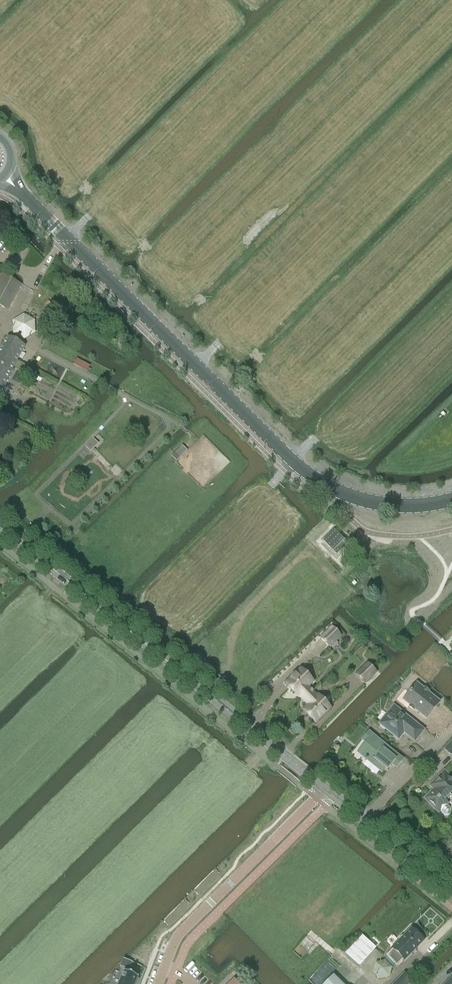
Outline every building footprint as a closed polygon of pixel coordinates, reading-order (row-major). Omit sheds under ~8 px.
[(7,310),(21,285),(1,275),(0,278),(0,307),(7,310)] [(25,347),(7,337),(0,351),(0,394),(25,347)] [(85,447),(90,452),(98,444),(93,439),(85,447)] [(181,447),(171,457),(176,462),(186,452),(181,447)] [(334,530),(323,542),(336,555),(348,544),(334,530)] [(329,648),(341,637),(332,628),(320,639),(329,648)] [(364,684),(376,673),(367,664),(356,675),(364,684)] [(304,701),(313,692),(308,688),(314,682),(301,669),(285,684),(299,698),(300,697),(304,701)] [(429,692),(424,688),(423,690),(417,684),(409,694),(404,700),(410,705),(410,706),(409,708),(414,711),(415,710),(426,719),(439,703),(428,694),(429,692)] [(313,692),(304,701),(308,705),(302,710),(315,724),(331,709),(318,696),(317,697),(313,692)] [(417,738),(423,731),(412,722),(413,721),(407,716),(406,717),(394,707),(380,725),(380,726),(385,730),(385,729),(398,740),(404,733),(407,736),(410,732),(417,738)] [(396,768),(403,760),(368,733),(362,741),(365,743),(361,748),(366,752),(362,757),(365,759),(364,760),(366,762),(367,761),(382,773),(385,769),(387,771),(392,765),(396,768)] [(448,776),(444,772),(433,784),(434,784),(433,785),(433,788),(434,790),(425,800),(439,813),(440,812),(445,816),(448,816),(451,814),(451,810),(446,806),(448,804),(444,800),(451,792),(451,780),(448,776)] [(392,950),(386,956),(397,966),(403,960),(404,962),(424,941),(411,929),(403,937),(402,937),(399,940),(399,941),(391,949),(392,950)] [(375,948),(362,936),(345,954),(358,966),(375,948)] [(132,963),(123,960),(120,967),(129,971),(132,963)] [(386,961),(377,964),(374,974),(381,981),(390,978),(393,968),(386,961)] [(138,980),(137,979),(137,978),(124,972),(119,983),(137,983),(138,980)] [(412,980),(404,972),(393,983),(409,983),(412,980)] [(333,976),(325,983),(341,983),(333,976)]
